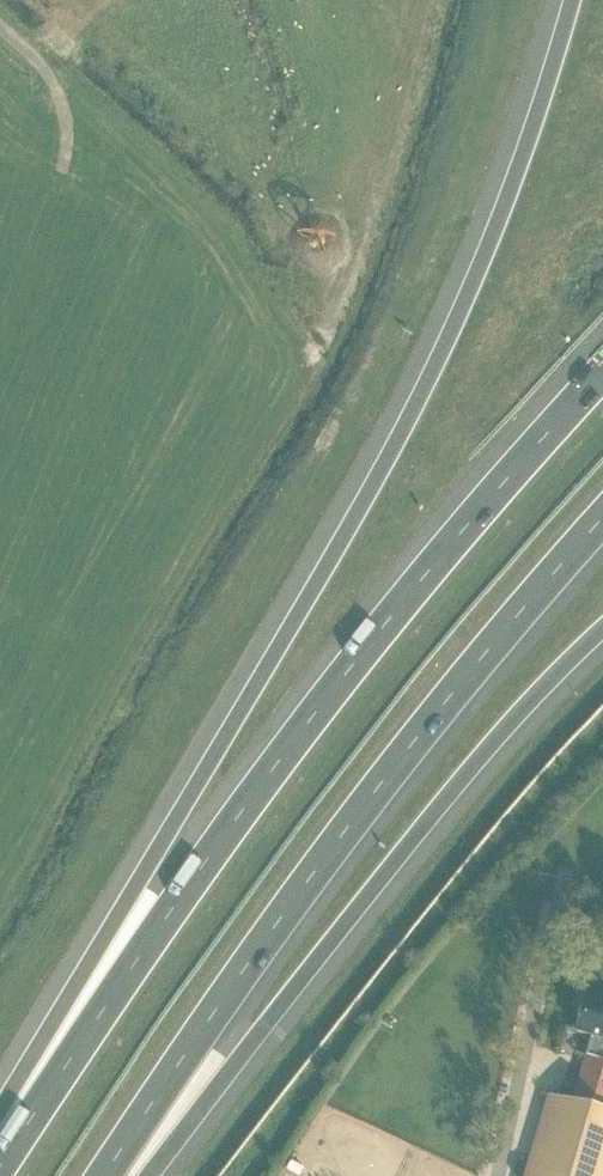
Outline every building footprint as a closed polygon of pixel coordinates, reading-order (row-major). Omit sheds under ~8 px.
[(580,1068),(602,1075),(602,1005),(583,999),(574,1031),(589,1035),(580,1068)] [(580,1068),(571,1100),(546,1093),(523,1175),(602,1175),(602,1075),(580,1068)]
